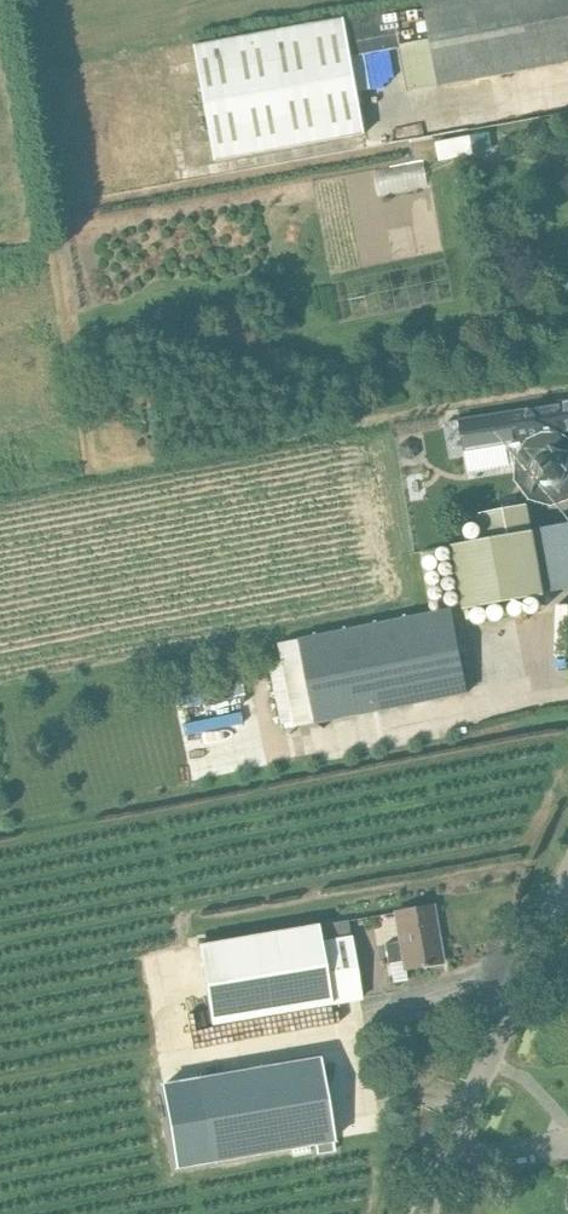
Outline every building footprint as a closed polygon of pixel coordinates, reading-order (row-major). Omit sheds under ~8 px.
[(422,0),(392,5),(392,6),(344,15),(344,17),(194,44),(215,161),(365,133),(351,56),(399,47),(407,91),(438,86),(567,62),(567,0),(422,0)] [(557,404),(562,428),(562,430),(563,430),(567,429),(567,403),(557,404)] [(557,404),(445,422),(451,455),(521,444),(524,464),(533,463),(535,478),(567,473),(567,448),(565,449),(563,430),(562,430),(562,428),(557,404)] [(473,605),(545,591),(545,593),(567,589),(567,523),(533,530),(528,504),(481,513),(486,540),(452,547),(465,607),(473,605)] [(452,607),(298,637),(278,641),(282,660),(269,662),(282,725),(294,722),(295,727),(469,692),(452,607)] [(394,911),(400,941),(384,944),(388,964),(403,961),(404,967),(442,961),(432,905),(394,911)] [(317,924),(317,923),(198,944),(211,1024),(332,1004),(361,998),(351,934),(350,935),(348,919),(317,924)] [(199,1079),(162,1085),(175,1167),(206,1162),(212,1161),(246,1155),(282,1148),(290,1147),(314,1143),(316,1153),(334,1150),(332,1140),(319,1059),(199,1079)]
